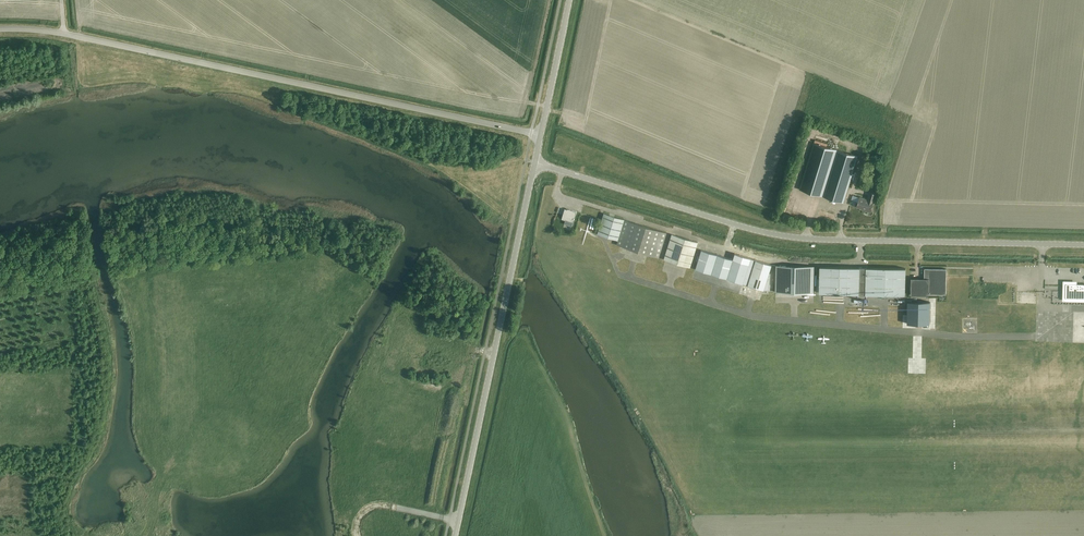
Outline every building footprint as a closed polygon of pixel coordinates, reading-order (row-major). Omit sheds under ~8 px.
[(799,189),(806,191),(844,202),(848,187),(852,188),(853,181),(850,181),(858,156),(851,154),(854,145),(840,141),(837,149),(814,142),(799,189)] [(857,201),(858,202),(857,206),(862,208),(862,209),(871,212),(876,194),(869,192),(867,199),(860,197),(853,195),(852,199),(856,200),(857,201)] [(564,209),(561,219),(565,220),(564,223),(572,225),(573,223),(574,219),(574,218),(576,212),(569,210),(569,211),(567,211),(567,210),(564,209)] [(597,234),(618,240),(616,244),(658,257),(666,232),(603,213),(597,234)] [(697,242),(671,234),(664,259),(690,267),(697,242)] [(748,264),(701,249),(695,269),(742,283),(748,264)] [(770,273),(768,273),(771,264),(755,259),(747,285),(763,290),(769,290),(770,273)] [(775,292),(814,293),(814,266),(776,265),(775,292)] [(860,267),(820,266),(819,293),(859,294),(860,267)] [(866,267),(866,294),(905,295),(906,268),(866,267)] [(947,269),(924,268),(924,278),(911,278),(911,295),(929,295),(929,294),(946,294),(947,269)] [(1065,298),(1083,299),(1083,284),(1066,284),(1065,298)] [(930,302),(908,301),(907,324),(930,324),(930,302)]
